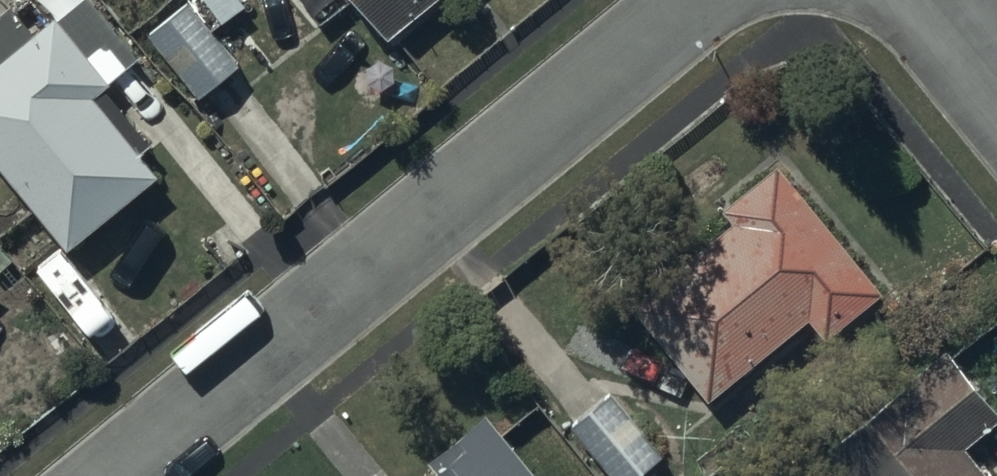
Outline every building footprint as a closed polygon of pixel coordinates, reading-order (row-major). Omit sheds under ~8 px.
[(0,20),(0,176),(67,261),(161,187),(93,101),(138,66),(86,0),(36,0),(34,1),(53,24),(31,41),(9,13),(0,20)] [(384,52),(449,0),(342,0),(384,52)] [(188,5),(145,39),(198,104),(240,70),(188,5)] [(776,153),(721,198),(733,213),(631,296),(707,390),(807,309),(823,328),(880,281),(776,153)] [(942,337),(823,439),(855,475),(991,475),(957,437),(996,402),(996,400),(942,337)] [(567,420),(610,475),(665,475),(653,460),(662,454),(611,387),(567,420)] [(408,475),(542,475),(483,403),(423,451),(430,459),(408,475)]
